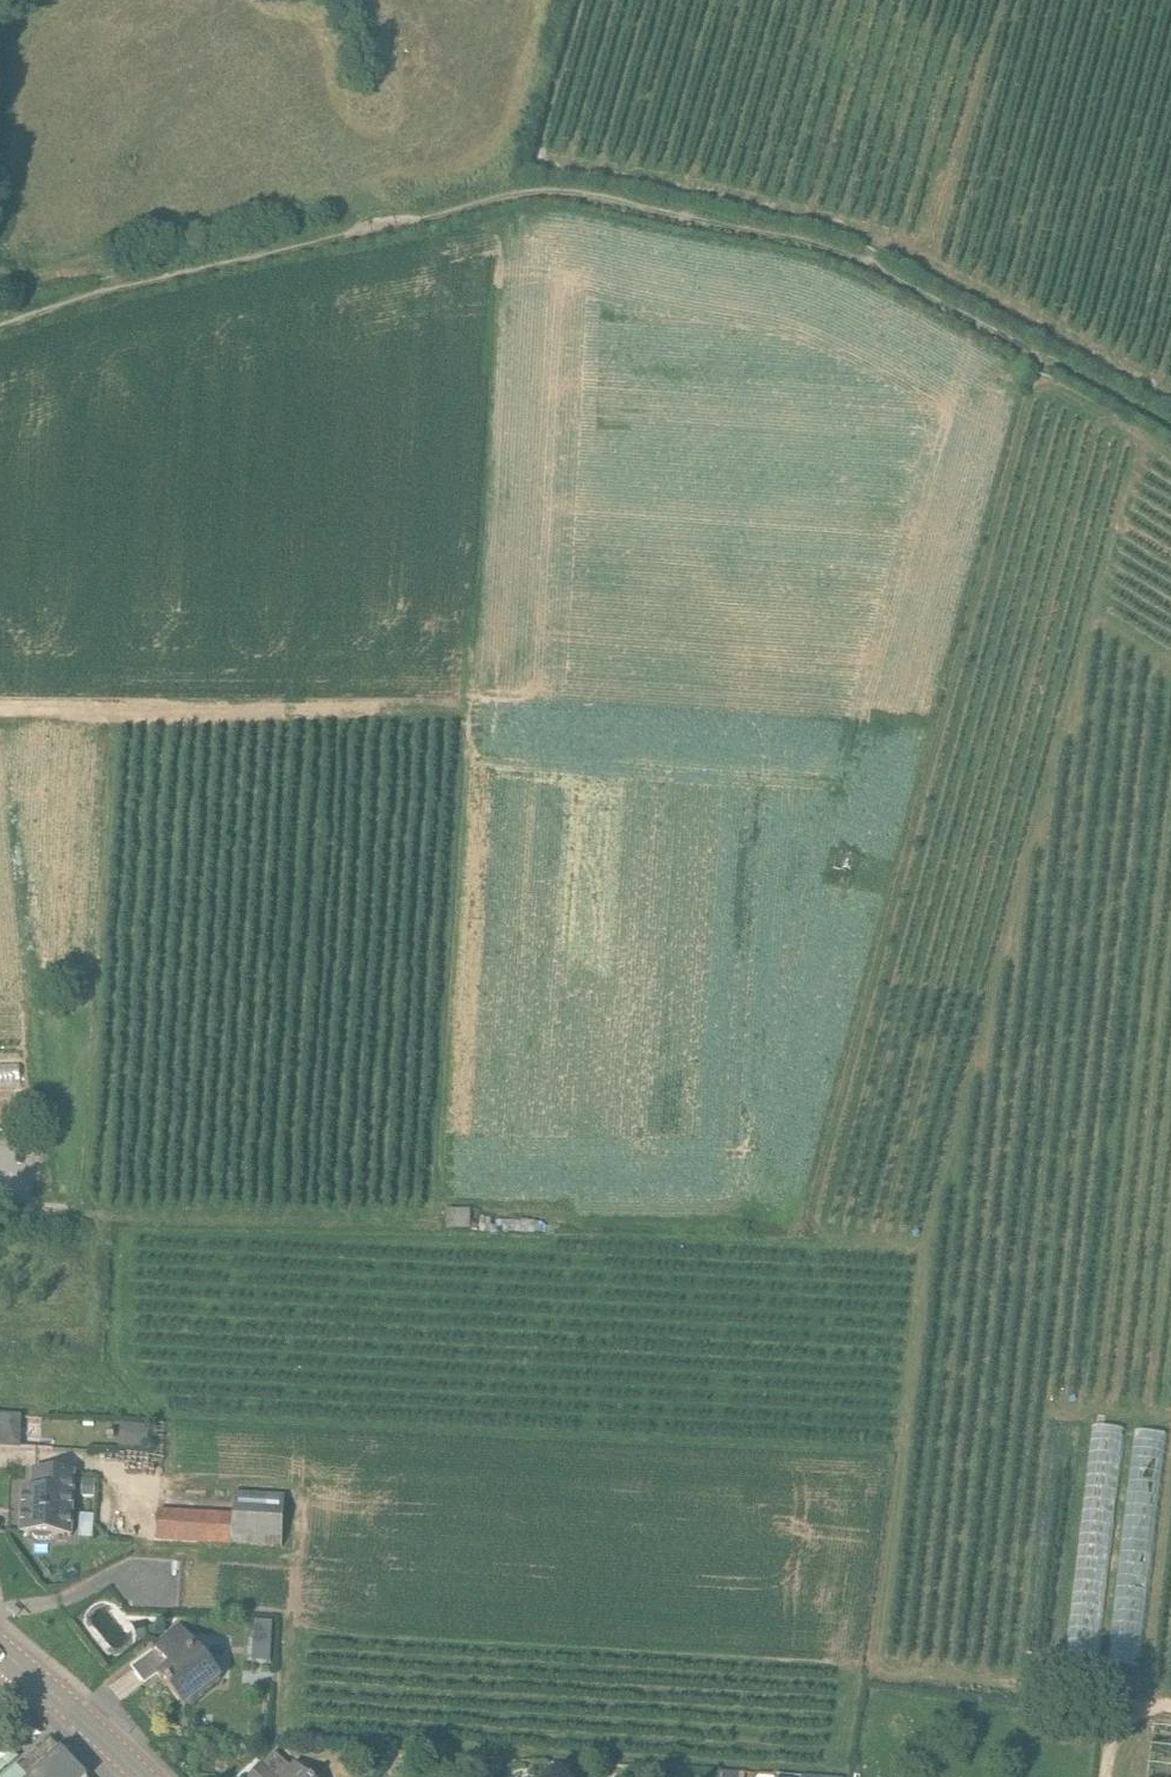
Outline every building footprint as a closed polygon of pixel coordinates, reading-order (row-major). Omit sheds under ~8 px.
[(22,1081),(21,1059),(0,1059),(0,1081),(22,1081)] [(14,1436),(15,1416),(0,1415),(0,1435),(14,1436)] [(120,1446),(148,1448),(150,1425),(121,1423),(120,1446)] [(1096,1424),(1095,1444),(1110,1445),(1109,1455),(1123,1456),(1124,1425),(1096,1424)] [(1161,1491),(1163,1428),(1136,1427),(1134,1490),(1161,1491)] [(23,1490),(22,1505),(22,1509),(9,1508),(8,1532),(32,1534),(36,1538),(47,1538),(51,1534),(71,1535),(74,1473),(33,1472),(32,1491),(23,1490)] [(83,1478),(82,1495),(95,1496),(96,1479),(83,1478)] [(157,1539),(232,1543),(232,1544),(283,1547),(285,1494),(235,1492),(234,1514),(159,1511),(157,1539)] [(254,1621),(254,1638),(271,1638),(272,1622),(254,1621)] [(148,1636),(145,1622),(134,1624),(137,1638),(148,1636)] [(158,1672),(185,1706),(221,1678),(211,1663),(181,1626),(132,1665),(146,1682),(158,1672)] [(1155,1720),(1149,1776),(1170,1776),(1170,1721),(1155,1720)] [(52,1739),(22,1767),(31,1776),(87,1776),(52,1739)] [(294,1762),(290,1767),(274,1752),(252,1776),(311,1776),(294,1762)] [(383,1761),(373,1754),(367,1763),(377,1770),(383,1761)]
